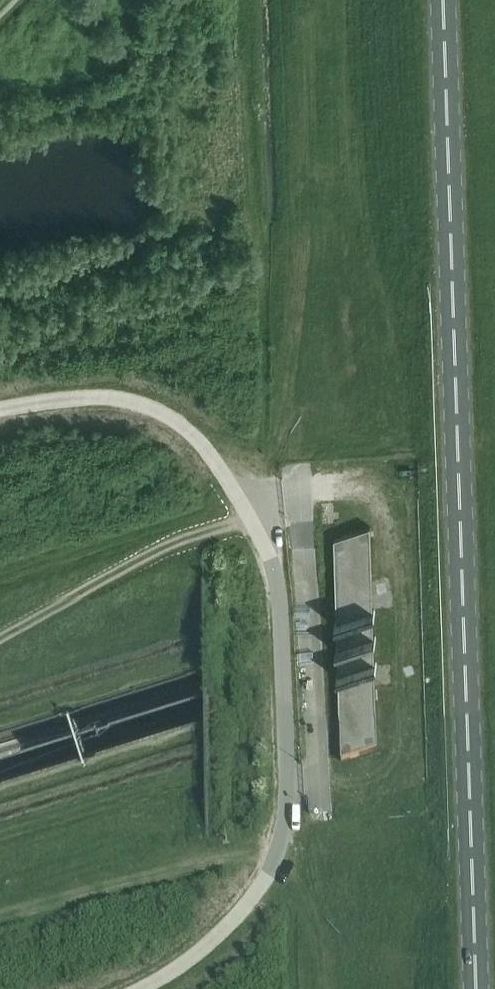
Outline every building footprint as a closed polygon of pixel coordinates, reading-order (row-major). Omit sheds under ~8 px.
[(370,527),(334,538),(341,760),(377,749),(370,527)]
